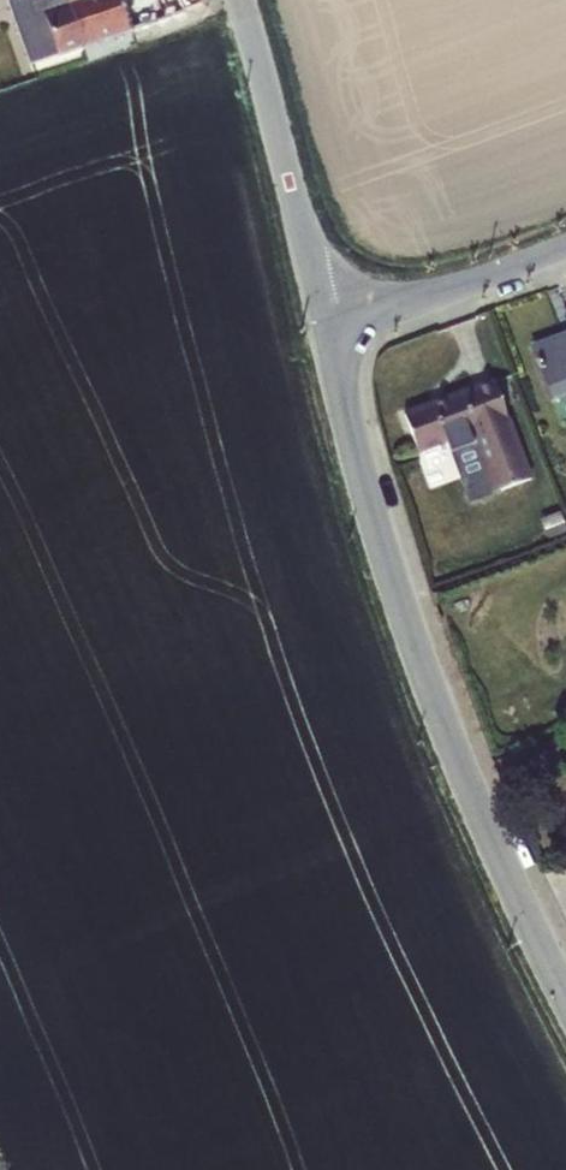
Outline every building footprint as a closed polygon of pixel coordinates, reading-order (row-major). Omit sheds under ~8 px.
[(65,0),(39,0),(29,4),(28,0),(9,0),(7,1),(30,65),(57,56),(58,58),(82,50),(65,0)] [(82,50),(131,32),(120,0),(65,0),(82,50)] [(131,32),(203,6),(201,0),(120,0),(131,32)] [(532,348),(550,403),(565,397),(565,335),(532,348)] [(493,381),(403,415),(417,454),(446,443),(467,502),(531,479),(493,381)] [(539,517),(546,540),(565,534),(565,527),(561,510),(539,517)]
